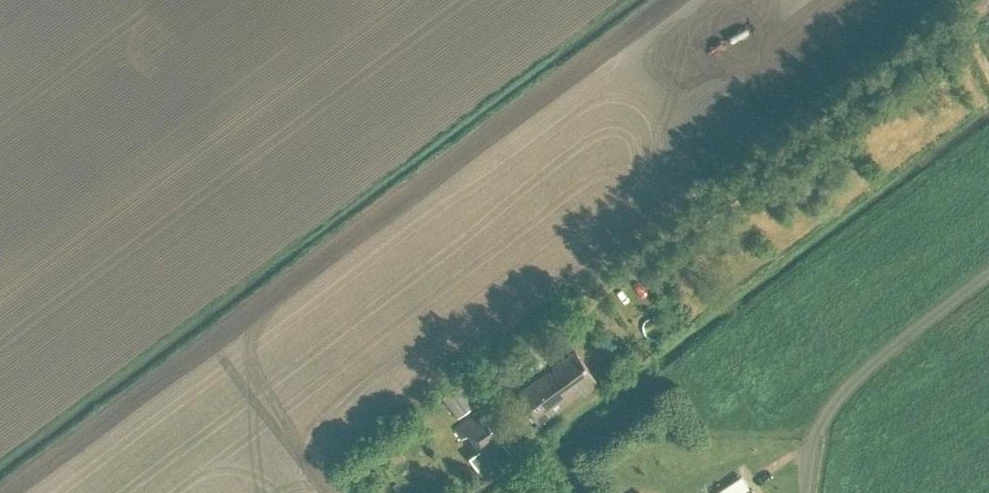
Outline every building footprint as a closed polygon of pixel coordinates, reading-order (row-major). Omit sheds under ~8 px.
[(598,384),(577,354),(518,394),(539,425),(598,384)] [(489,383),(472,394),(480,405),(496,393),(489,383)] [(466,384),(446,397),(460,418),(480,405),(472,394),(466,384)] [(511,453),(481,411),(457,428),(464,439),(469,436),(480,452),(472,458),(482,474),(511,453)]
